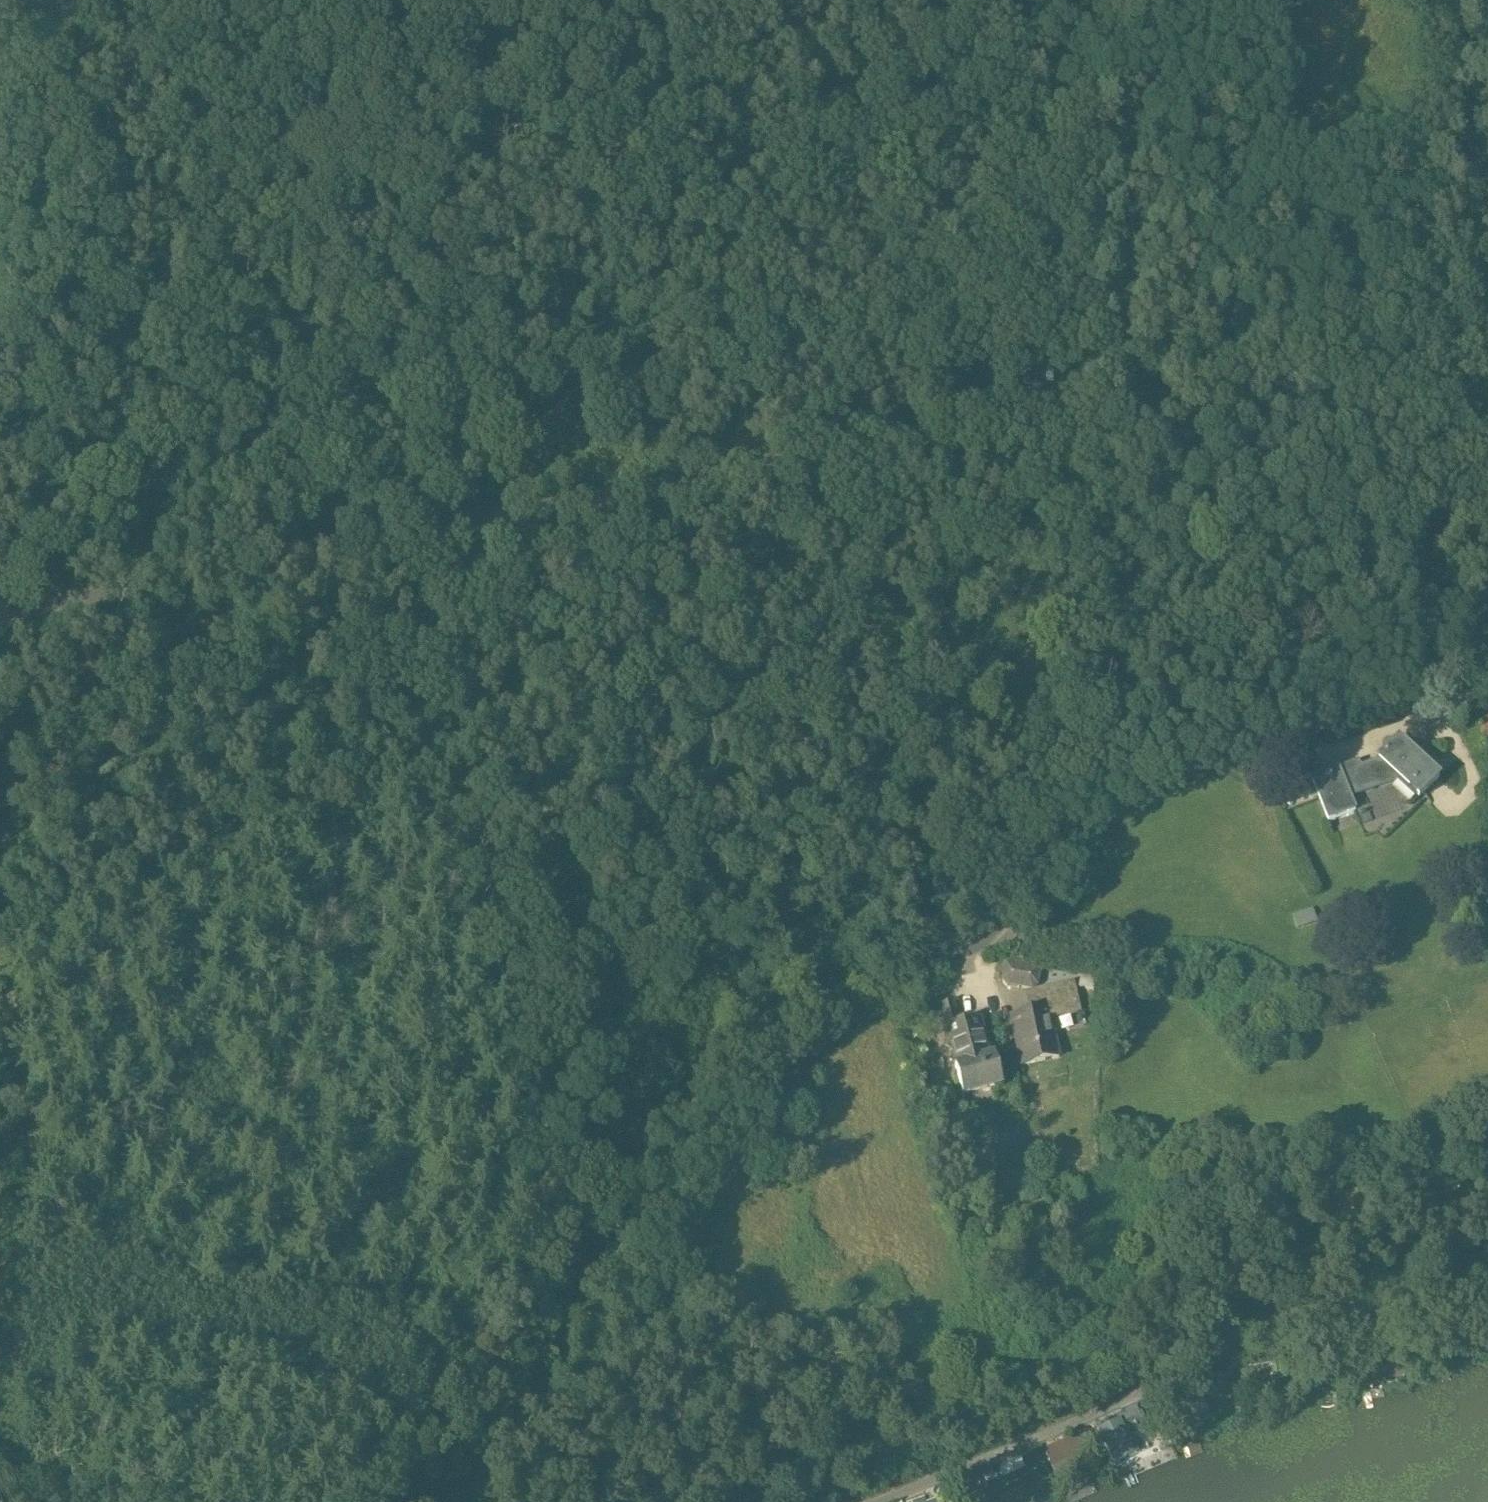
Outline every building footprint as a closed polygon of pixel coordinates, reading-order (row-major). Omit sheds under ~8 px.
[(1398,743),(1378,763),(1380,765),(1355,774),(1353,775),(1361,798),(1379,791),(1379,789),(1398,782),(1399,784),(1404,778),(1412,786),(1411,788),(1414,791),(1415,789),(1421,795),(1416,800),(1417,801),(1437,781),(1398,743)] [(1354,770),(1340,775),(1350,804),(1362,800),(1361,798),(1353,775),(1355,774),(1354,770)] [(1340,775),(1313,785),(1329,827),(1355,818),(1350,804),(1340,775)] [(1365,823),(1407,811),(1400,787),(1376,795),(1379,805),(1359,811),(1366,835),(1369,834),(1365,823)] [(1314,915),(1290,921),(1294,936),(1317,930),(1314,915)] [(1041,970),(1005,964),(1002,983),(1006,989),(1032,993),(1038,988),(1041,970)] [(1099,979),(1082,976),(1079,993),(1097,996),(1099,979)] [(1032,1015),(1012,1019),(1022,1069),(1058,1061),(1049,1016),(1076,1010),(1072,988),(1029,998),(1032,1015)] [(954,1004),(940,1007),(945,1029),(959,1025),(954,1004)] [(959,1025),(945,1029),(960,1085),(994,1077),(979,1020),(959,1025)] [(1098,1424),(1113,1461),(1138,1451),(1122,1414),(1098,1424)] [(980,1476),(953,1486),(959,1501),(990,1501),(980,1476)]
